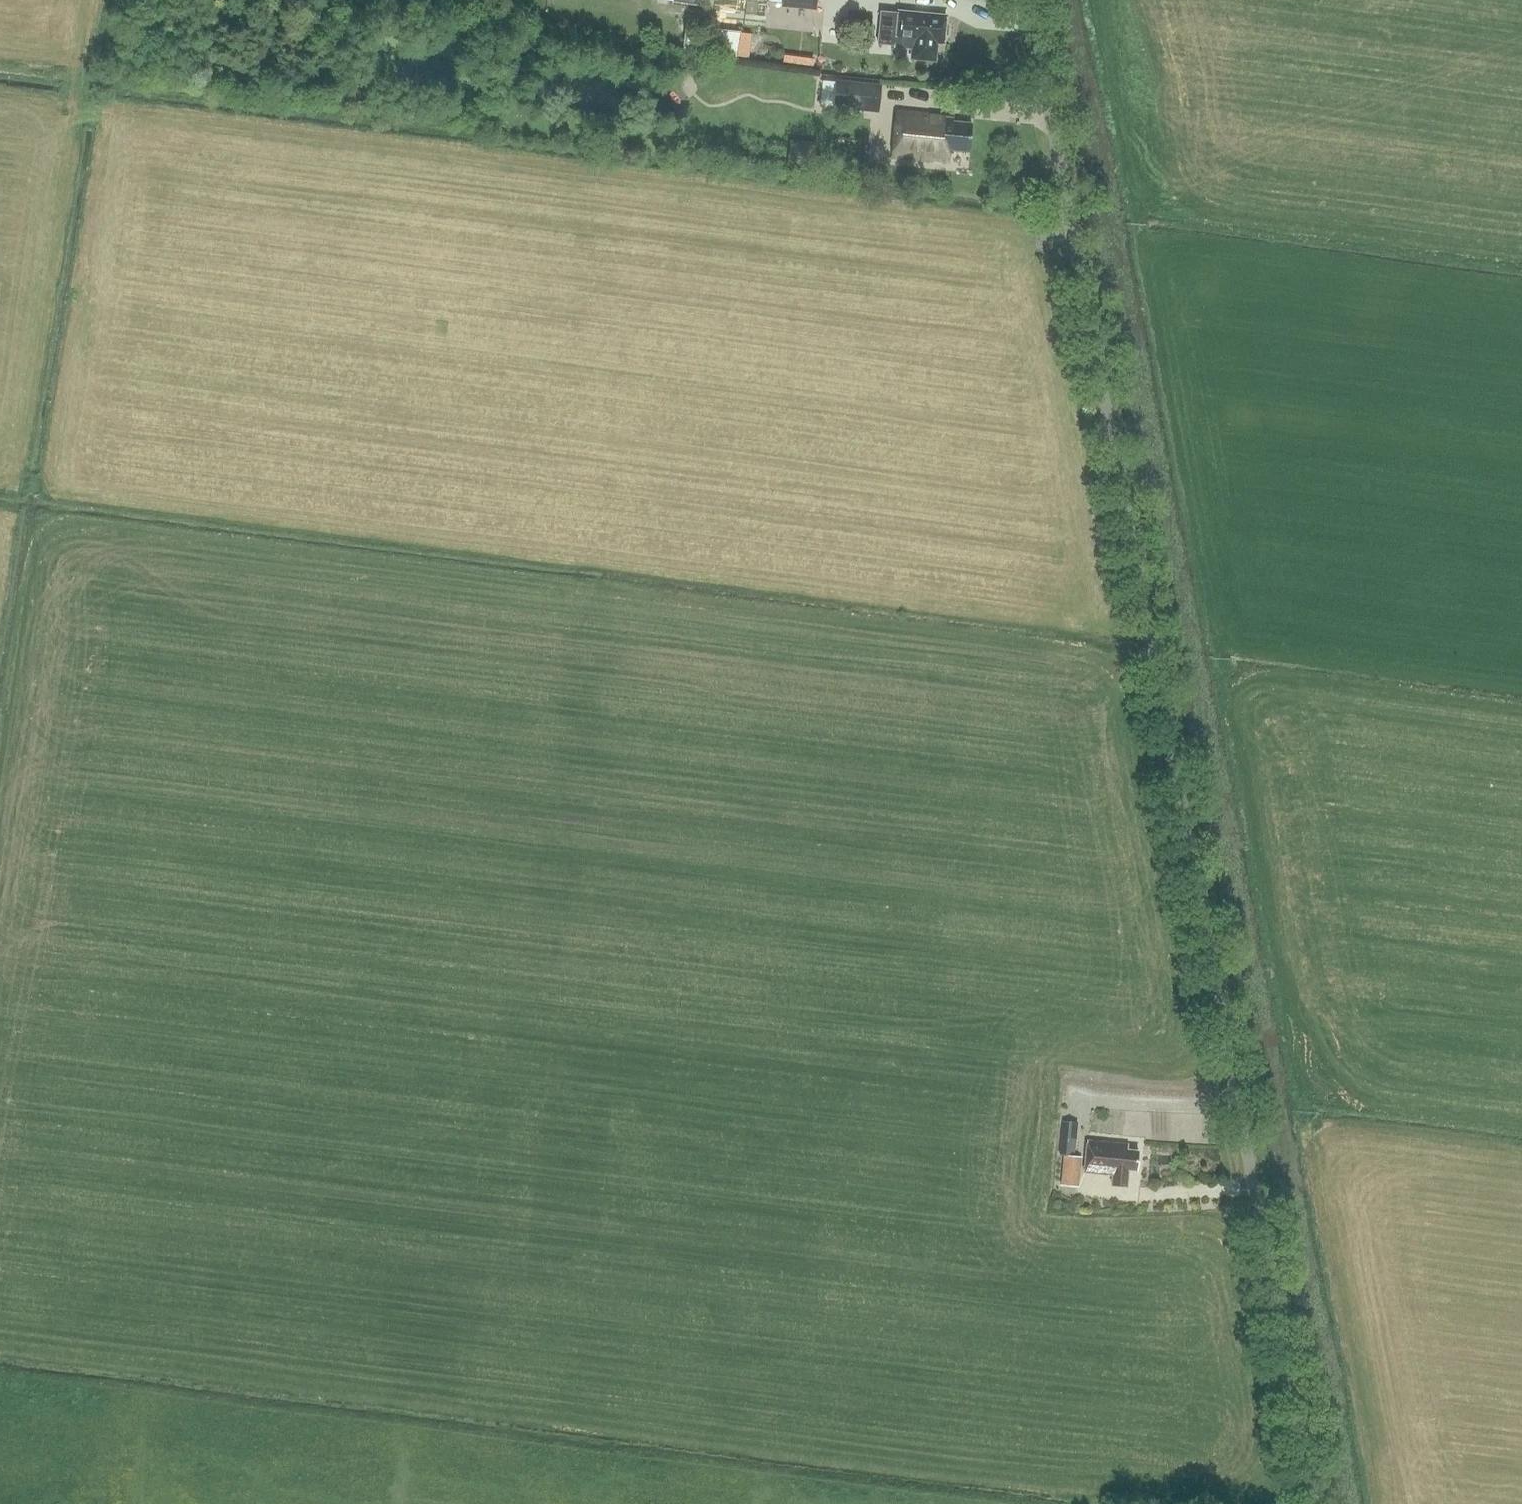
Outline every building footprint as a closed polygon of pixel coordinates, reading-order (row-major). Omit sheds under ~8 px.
[(817,0),(765,0),(765,2),(781,3),(781,7),(816,10),(817,0)] [(899,13),(899,15),(882,13),(879,45),(896,46),(896,48),(913,50),(912,60),(936,62),(938,44),(945,44),(945,37),(948,36),(949,26),(946,25),(947,17),(899,13)] [(879,113),(882,85),(836,81),(834,108),(879,113)] [(971,154),(974,125),(954,123),(955,119),(933,117),(933,115),(899,112),(894,158),(950,164),(952,152),(971,154)] [(790,139),(789,159),(815,160),(816,141),(790,139)] [(1079,1187),(1082,1158),(1075,1157),(1078,1122),(1062,1121),(1059,1156),(1064,1156),(1061,1185),(1079,1187)] [(1136,1171),(1138,1151),(1128,1150),(1128,1145),(1088,1141),(1085,1172),(1113,1175),(1112,1185),(1127,1187),(1129,1171),(1136,1171)]
